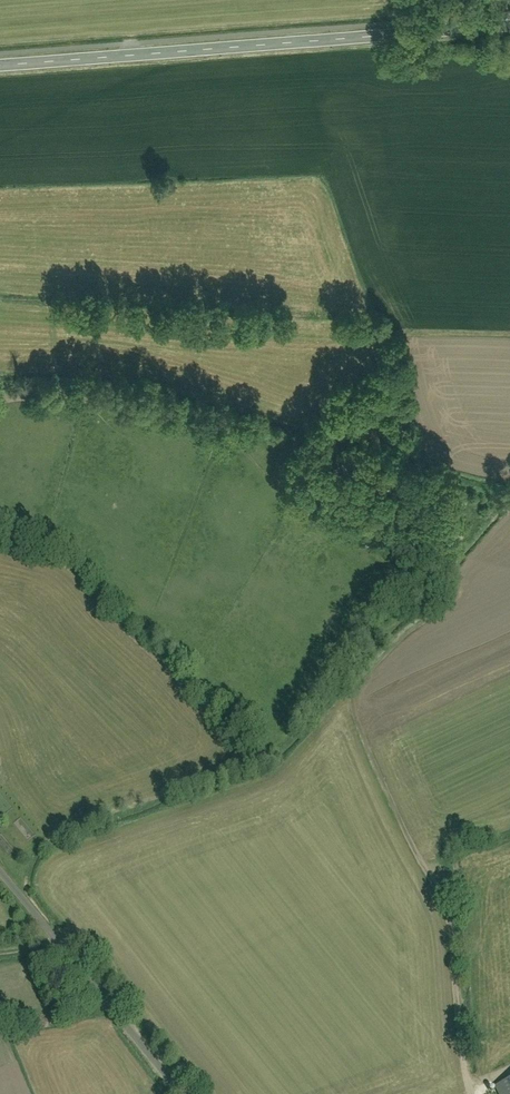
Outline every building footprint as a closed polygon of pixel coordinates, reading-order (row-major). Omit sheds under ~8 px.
[(495,1093),(509,1093),(509,1082),(493,1089),(495,1093)]
